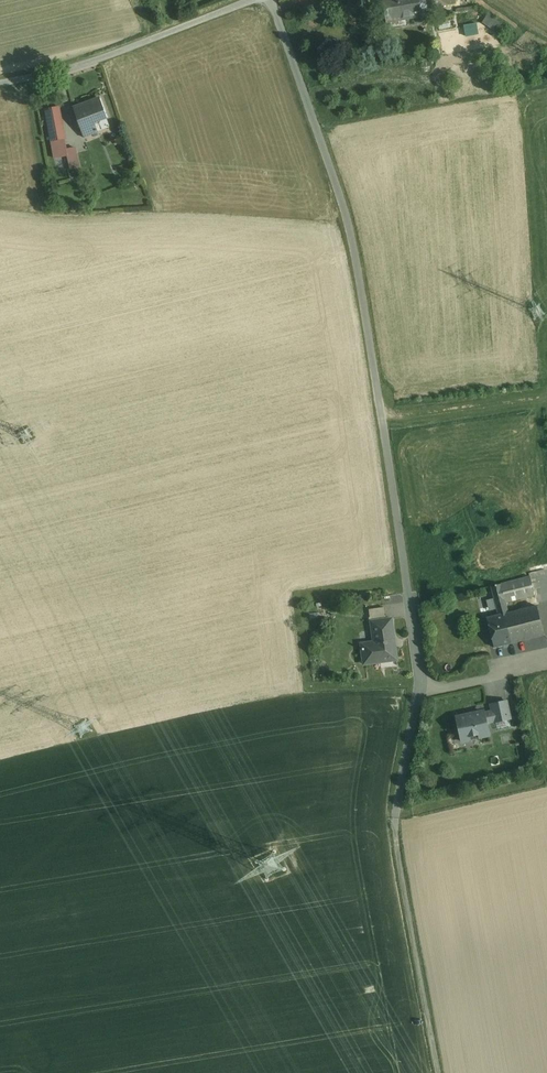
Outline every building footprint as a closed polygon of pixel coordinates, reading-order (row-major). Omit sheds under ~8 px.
[(388,22),(392,21),(393,27),(408,24),(407,19),(422,16),(420,0),(384,0),(388,22)] [(430,13),(452,10),(450,0),(428,0),(430,13)] [(485,24),(500,31),(505,19),(490,13),(485,24)] [(100,98),(73,108),(80,127),(94,122),(107,117),(100,98)] [(59,111),(46,113),(52,141),(65,139),(59,111)] [(94,122),(80,127),(84,137),(98,131),(94,122)] [(65,139),(52,141),(55,157),(68,155),(67,148),(65,139)] [(67,148),(68,155),(70,165),(81,163),(77,147),(67,148)] [(530,576),(501,584),(506,602),(535,595),(530,576)] [(501,584),(491,586),(499,615),(509,613),(506,602),(501,584)] [(509,613),(499,615),(487,618),(494,647),(507,644),(544,635),(537,606),(509,613)] [(384,607),(369,609),(371,622),(371,621),(386,619),(384,607)] [(386,619),(371,621),(371,622),(375,650),(362,651),(364,664),(388,661),(388,659),(397,657),(392,618),(386,619)] [(544,635),(507,644),(510,656),(540,649),(539,647),(546,645),(544,635)] [(507,701),(491,704),(495,722),(511,718),(507,701)] [(484,712),(457,717),(459,724),(457,724),(457,728),(458,731),(459,734),(461,734),(468,732),(469,739),(470,739),(473,739),(476,738),(480,737),(489,735),(484,712)] [(468,732),(461,734),(462,741),(470,739),(469,739),(468,732)]
